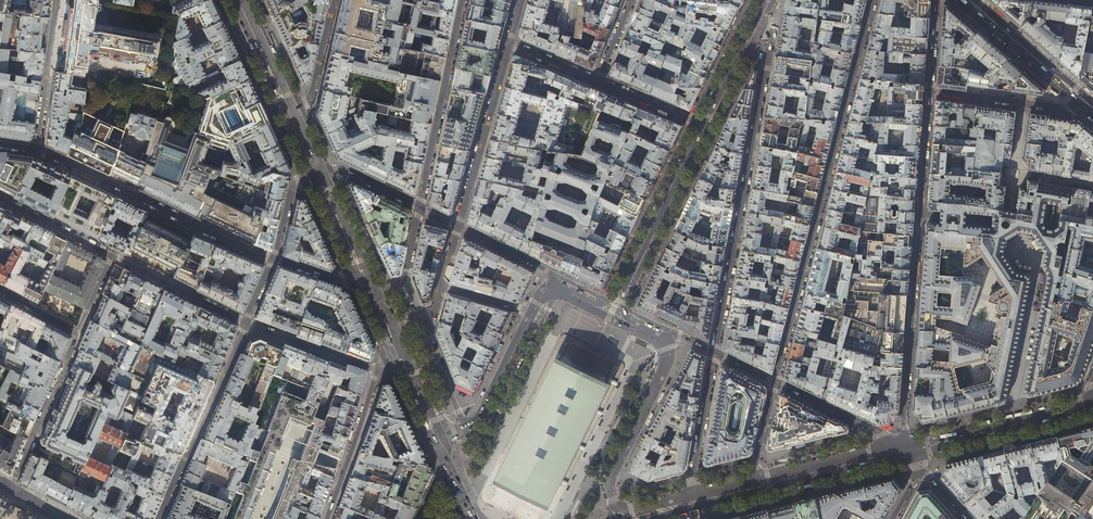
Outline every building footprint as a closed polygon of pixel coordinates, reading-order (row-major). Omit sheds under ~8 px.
[(4,12),(12,13),(20,14),(49,17),(51,4),(52,0),(29,0),(28,1),(28,2),(28,4),(28,5),(29,5),(29,6),(29,7),(30,8),(28,10),(26,9),(25,9),(25,8),(24,8),(23,8),(23,7),(13,7),(12,7),(11,8),(10,9),(9,9),(8,7),(9,6),(10,0),(0,0),(0,12),(4,12)] [(66,53),(64,73),(72,74),(84,76),(89,40),(95,42),(94,44),(155,55),(158,35),(98,23),(97,25),(91,24),(94,0),(74,0),(66,53)] [(175,5),(175,4),(173,4),(172,12),(176,13),(180,11),(204,0),(187,0),(175,5)] [(212,0),(204,0),(180,11),(183,18),(190,15),(191,16),(193,15),(192,14),(196,12),(203,27),(221,19),(217,10),(216,8),(212,0)] [(270,16),(305,0),(263,0),(270,16)] [(305,0),(270,16),(276,30),(284,46),(298,40),(317,44),(319,35),(322,22),(326,6),(313,3),(311,0),(305,0)] [(340,4),(336,25),(331,43),(330,51),(397,66),(401,48),(405,30),(407,24),(406,24),(396,22),(382,19),(386,4),(383,3),(382,8),(379,7),(380,2),(370,0),(341,0),(340,4)] [(453,12),(455,0),(437,0),(437,1),(433,0),(409,0),(408,3),(401,1),(401,0),(370,0),(380,2),(383,3),(386,4),(382,19),(396,22),(400,3),(411,5),(406,24),(407,24),(405,30),(413,32),(414,32),(430,35),(433,23),(435,15),(436,8),(453,12)] [(485,7),(490,8),(509,13),(511,4),(512,0),(486,0),(485,7)] [(528,4),(548,9),(550,0),(529,0),(528,4)] [(563,0),(554,0),(558,1),(558,3),(556,4),(555,4),(554,11),(559,12),(561,13),(563,0)] [(561,13),(559,35),(563,35),(571,37),(581,38),(582,38),(582,32),(584,18),(586,0),(563,0),(561,13)] [(584,18),(611,30),(615,20),(620,8),(605,2),(601,0),(586,0),(584,18)] [(671,7),(654,0),(641,0),(639,5),(636,12),(652,18),(656,9),(658,9),(669,13),(664,24),(671,27),(672,25),(675,26),(676,25),(676,24),(681,27),(678,36),(682,38),(684,39),(686,24),(687,14),(684,13),(684,15),(682,14),(681,15),(677,13),(678,10),(671,7)] [(671,7),(678,10),(684,13),(687,14),(689,0),(674,0),(671,7)] [(687,14),(686,24),(731,29),(732,26),(741,8),(728,1),(723,1),(719,0),(689,0),(687,14)] [(791,0),(788,0),(786,3),(785,5),(784,15),(799,17),(800,12),(813,14),(813,19),(817,19),(818,9),(810,8),(791,0)] [(810,8),(818,9),(820,0),(791,0),(810,8)] [(818,9),(817,19),(842,22),(843,12),(838,11),(839,0),(820,0),(818,9)] [(843,12),(842,22),(861,25),(862,21),(864,11),(866,2),(859,0),(845,0),(843,12)] [(905,0),(880,0),(875,23),(872,33),(889,35),(897,36),(897,32),(899,32),(899,36),(928,38),(928,29),(929,18),(911,17),(911,28),(897,27),(899,13),(904,14),(905,0)] [(903,16),(911,17),(929,18),(930,4),(930,0),(905,0),(904,14),(903,16)] [(1032,0),(988,0),(1005,14),(1020,28),(1029,18),(1028,17),(1028,16),(1028,15),(1027,15),(1029,13),(1031,13),(1032,0)] [(1034,0),(1032,0),(1031,13),(1031,16),(1029,18),(1020,28),(1035,41),(1059,61),(1062,41),(1065,23),(1069,4),(1051,2),(1034,0)] [(483,16),(485,7),(471,4),(469,12),(468,19),(483,23),(487,23),(489,13),(487,12),(487,15),(485,14),(485,16),(483,16)] [(544,23),(548,9),(528,4),(525,16),(522,27),(522,28),(539,31),(551,33),(559,35),(561,13),(559,12),(556,26),(544,23)] [(978,31),(973,26),(968,22),(956,12),(947,4),(943,5),(941,37),(955,38),(955,34),(959,34),(960,33),(961,32),(965,35),(959,42),(962,50),(979,31),(978,31)] [(1080,5),(1069,4),(1065,23),(1079,25),(1075,44),(1062,41),(1059,61),(1066,68),(1079,78),(1092,7),(1080,5)] [(1092,7),(1079,78),(1085,84),(1092,91),(1092,7)] [(436,8),(435,15),(439,16),(438,24),(433,23),(430,35),(447,39),(450,23),(453,12),(436,8)] [(506,23),(509,13),(490,8),(489,13),(487,23),(505,27),(506,23)] [(183,18),(180,11),(176,13),(178,13),(172,42),(186,35),(189,34),(183,18)] [(12,13),(4,12),(0,36),(0,38),(0,48),(6,49),(12,13)] [(666,44),(667,42),(666,41),(667,39),(671,42),(674,35),(677,29),(671,27),(664,24),(660,34),(648,28),(652,18),(636,12),(632,21),(629,28),(666,44)] [(47,33),(49,17),(20,14),(19,19),(20,19),(19,29),(17,29),(16,35),(18,35),(17,45),(16,50),(44,53),(47,33)] [(799,17),(784,15),(782,26),(780,35),(799,38),(802,39),(802,35),(800,35),(801,26),(803,26),(803,27),(803,28),(804,28),(805,29),(806,29),(809,29),(811,28),(813,29),(811,41),(814,41),(816,28),(817,19),(813,19),(803,17),(802,22),(801,22),(801,21),(800,21),(800,19),(800,17),(799,17)] [(611,30),(584,18),(582,32),(584,32),(585,31),(597,36),(595,40),(605,42),(608,37),(611,30)] [(226,31),(221,19),(203,27),(201,28),(207,40),(205,41),(193,46),(197,54),(230,39),(226,31)] [(482,29),(483,23),(468,19),(465,32),(462,44),(478,48),(479,41),(474,40),(473,38),(475,29),(477,28),(482,29)] [(861,25),(842,22),(817,19),(816,28),(832,32),(843,35),(857,39),(859,32),(861,25)] [(505,27),(487,23),(483,23),(482,29),(487,30),(488,32),(486,41),(485,42),(479,41),(478,48),(498,52),(502,38),(505,27)] [(731,29),(686,24),(684,39),(684,42),(684,47),(714,62),(718,54),(719,53),(731,29)] [(537,36),(539,31),(522,28),(521,27),(520,32),(519,35),(521,39),(538,46),(556,54),(561,41),(562,38),(563,35),(559,35),(551,33),(548,40),(537,36)] [(626,35),(624,39),(640,46),(643,40),(653,44),(651,49),(661,51),(662,49),(664,49),(664,48),(668,50),(670,45),(666,44),(629,28),(626,35)] [(830,42),(832,32),(816,28),(814,41),(814,44),(819,45),(820,43),(823,44),(822,46),(823,46),(853,54),(855,46),(857,39),(843,35),(840,44),(838,44),(838,43),(832,42),(830,42)] [(409,49),(413,32),(405,30),(401,48),(409,49)] [(979,31),(962,50),(966,58),(971,52),(989,68),(985,74),(972,69),(972,70),(969,69),(967,85),(977,87),(988,88),(989,81),(990,79),(986,79),(987,75),(991,79),(1009,58),(994,45),(979,31)] [(430,35),(414,32),(413,37),(425,39),(424,41),(418,40),(417,45),(421,46),(419,51),(443,57),(444,54),(446,46),(447,39),(430,35)] [(889,38),(889,35),(872,33),(870,42),(868,50),(877,51),(879,51),(888,52),(888,45),(887,45),(886,47),(882,47),(883,42),(881,42),(882,39),(885,39),(885,37),(889,38)] [(192,47),(186,35),(172,42),(171,46),(173,47),(176,52),(174,60),(169,62),(168,62),(166,68),(173,65),(197,54),(193,46),(192,47)] [(569,42),(571,37),(563,35),(562,38),(564,39),(563,42),(561,41),(556,54),(564,57),(574,62),(580,47),(569,42)] [(678,36),(674,35),(671,42),(671,43),(678,47),(674,57),(682,60),(683,55),(684,47),(684,42),(681,41),(682,38),(678,36)] [(799,38),(780,35),(778,46),(776,55),(812,60),(814,44),(814,41),(811,41),(804,39),(804,41),(802,41),(801,46),(803,46),(803,47),(811,48),(810,52),(797,49),(799,38)] [(899,36),(897,36),(889,35),(889,38),(888,45),(888,52),(889,52),(893,52),(926,54),(927,47),(928,38),(899,36)] [(962,50),(959,42),(958,41),(957,38),(955,38),(941,37),(939,53),(939,66),(954,68),(955,68),(959,68),(969,69),(972,70),(972,69),(966,58),(962,50)] [(230,39),(197,54),(173,65),(179,77),(182,85),(204,75),(199,62),(207,58),(208,61),(209,61),(215,59),(219,68),(239,59),(235,49),(230,39)] [(615,61),(608,76),(616,80),(631,86),(647,49),(640,46),(624,39),(619,52),(616,58),(615,61)] [(308,84),(313,63),(317,44),(298,40),(284,46),(290,60),(301,84),(308,84)] [(599,57),(605,42),(595,40),(590,52),(587,50),(588,47),(584,46),(583,48),(581,48),(582,45),(581,44),(580,47),(574,62),(584,66),(593,70),(599,57)] [(498,52),(478,48),(462,44),(460,56),(457,68),(491,76),(494,65),(498,52)] [(851,63),(853,54),(823,46),(822,46),(819,45),(814,44),(812,60),(812,62),(823,65),(833,67),(849,71),(851,63)] [(714,62),(684,47),(683,55),(695,61),(692,68),(688,66),(687,69),(706,78),(710,70),(714,62)] [(6,73),(8,59),(24,61),(22,76),(25,76),(30,77),(40,79),(42,65),(44,53),(16,50),(6,49),(0,48),(0,72),(6,73)] [(409,49),(401,48),(397,66),(396,71),(402,73),(438,80),(441,69),(443,57),(419,51),(409,49)] [(651,49),(647,49),(631,86),(639,89),(650,94),(657,79),(644,73),(649,61),(662,67),(662,66),(668,54),(669,52),(661,51),(651,49)] [(877,51),(868,50),(864,64),(860,79),(875,80),(876,80),(890,81),(894,82),(924,84),(925,69),(926,54),(893,52),(892,55),(889,55),(889,52),(888,52),(879,51),(879,54),(878,54),(876,54),(877,51)] [(397,66),(330,51),(328,56),(321,90),(348,96),(351,83),(350,82),(345,81),(346,76),(352,77),(353,77),(354,72),(394,81),(400,83),(401,79),(402,73),(396,71),(397,66)] [(674,57),(668,54),(662,66),(677,72),(675,75),(680,77),(681,66),(682,60),(674,57)] [(511,63),(512,63),(546,69),(546,68),(524,58),(516,55),(513,57),(512,59),(511,63)] [(812,60),(776,55),(776,56),(775,60),(776,60),(776,64),(775,69),(774,69),(773,72),(774,72),(773,72),(789,75),(801,78),(810,79),(810,76),(812,62),(812,60)] [(1016,64),(1009,58),(991,79),(990,79),(989,81),(988,88),(1000,90),(1011,91),(1011,87),(1025,71),(1016,64)] [(244,69),(239,59),(219,68),(225,80),(197,92),(206,96),(205,98),(232,86),(248,78),(244,69)] [(820,74),(823,65),(812,62),(810,76),(814,77),(813,80),(814,81),(845,88),(847,80),(849,71),(833,67),(831,77),(820,74)] [(546,69),(512,63),(509,74),(505,86),(537,95),(540,85),(542,85),(546,69)] [(687,69),(681,66),(680,77),(679,86),(701,88),(703,85),(706,78),(687,69)] [(954,68),(939,66),(938,77),(937,86),(937,87),(938,87),(952,89),(966,91),(967,85),(969,69),(959,68),(959,75),(962,76),(961,82),(954,81),(954,78),(950,78),(951,75),(952,75),(954,73),(954,68)] [(489,85),(491,76),(457,68),(456,76),(454,87),(486,94),(489,85)] [(546,68),(546,69),(542,85),(549,86),(549,87),(550,88),(551,88),(557,72),(553,70),(551,70),(546,68)] [(747,83),(744,89),(754,89),(756,79),(757,71),(753,70),(747,83)] [(1011,87),(1011,91),(1027,93),(1042,95),(1045,89),(1025,71),(1011,87)] [(6,73),(0,72),(0,83),(3,84),(0,108),(0,136),(28,140),(32,136),(33,131),(36,109),(39,87),(40,79),(30,77),(29,82),(27,82),(27,80),(25,80),(25,76),(22,76),(6,73)] [(70,85),(72,74),(64,73),(55,72),(53,82),(52,90),(84,95),(85,87),(72,85),(72,84),(71,84),(70,85)] [(565,76),(557,72),(551,88),(549,91),(551,92),(553,86),(561,88),(559,89),(557,92),(561,94),(560,96),(566,98),(574,79),(565,76)] [(789,75),(773,72),(772,80),(771,85),(808,91),(809,83),(810,80),(810,79),(801,78),(800,83),(799,85),(788,83),(789,75)] [(402,73),(401,79),(408,80),(402,107),(405,107),(403,118),(410,119),(429,123),(436,94),(438,80),(402,73)] [(207,80),(204,75),(182,85),(189,89),(193,88),(194,86),(207,80)] [(679,86),(680,77),(675,75),(671,84),(657,78),(657,79),(650,94),(663,100),(677,105),(679,86)] [(248,78),(232,86),(234,90),(238,89),(242,97),(240,98),(241,99),(239,101),(242,108),(258,101),(253,89),(248,78)] [(581,83),(574,79),(566,98),(577,103),(580,97),(586,99),(591,87),(581,83)] [(876,83),(874,83),(875,80),(860,79),(855,99),(850,122),(881,123),(886,123),(888,102),(889,86),(890,81),(876,80),(876,83)] [(812,84),(809,83),(808,91),(808,97),(814,99),(817,89),(827,91),(825,101),(840,105),(842,97),(845,88),(814,81),(814,83),(813,83),(812,84)] [(923,94),(924,84),(894,82),(894,86),(889,86),(888,102),(923,104),(923,94)] [(562,126),(562,125),(567,105),(577,108),(577,110),(581,112),(583,105),(577,103),(566,98),(560,96),(559,98),(556,98),(557,95),(551,92),(549,91),(551,88),(550,88),(549,87),(549,86),(542,85),(540,85),(537,95),(505,86),(502,99),(498,113),(518,119),(524,100),(545,106),(540,125),(550,128),(551,123),(562,126)] [(808,91),(771,85),(769,95),(768,104),(784,107),(786,94),(795,95),(793,109),(798,109),(806,111),(808,97),(808,91)] [(236,95),(236,94),(234,90),(232,86),(205,98),(200,111),(203,112),(203,111),(210,114),(207,124),(199,122),(200,120),(197,120),(193,132),(209,137),(206,146),(210,148),(213,138),(218,139),(216,146),(220,147),(219,151),(224,152),(226,146),(228,140),(268,121),(265,116),(260,104),(258,101),(242,108),(239,101),(236,95)] [(695,101),(701,88),(679,86),(677,105),(681,107),(690,111),(691,109),(693,104),(695,101)] [(480,115),(486,94),(454,87),(449,107),(446,124),(476,132),(480,115)] [(598,89),(591,87),(586,99),(584,106),(589,108),(601,113),(608,94),(598,89)] [(754,89),(744,89),(742,93),(737,103),(751,106),(752,99),(754,89)] [(48,117),(65,120),(77,122),(81,124),(82,117),(82,115),(67,112),(69,101),(83,103),(84,95),(52,90),(50,104),(48,117)] [(348,96),(321,90),(319,99),(315,114),(319,123),(324,133),(342,125),(339,119),(340,118),(341,118),(342,117),(343,117),(343,115),(344,115),(344,114),(354,116),(359,117),(360,118),(362,109),(388,115),(398,117),(403,118),(405,107),(402,107),(386,103),(386,105),(359,98),(358,105),(346,103),(348,96)] [(612,114),(620,117),(626,102),(625,101),(622,100),(615,97),(608,94),(601,113),(592,134),(583,156),(565,153),(548,150),(544,164),(543,168),(550,169),(548,177),(546,186),(544,194),(535,229),(585,249),(586,247),(588,239),(592,220),(594,209),(600,197),(607,180),(646,199),(650,191),(651,189),(655,182),(615,162),(618,157),(620,153),(623,147),(629,133),(608,125),(612,114)] [(815,99),(814,99),(808,97),(806,111),(805,116),(808,116),(807,119),(822,120),(826,120),(836,121),(838,114),(840,105),(825,101),(823,111),(812,108),(815,99)] [(937,100),(936,100),(936,101),(935,113),(934,126),(957,127),(962,127),(963,104),(951,102),(942,101),(937,100)] [(632,104),(626,102),(620,117),(632,122),(639,107),(632,104)] [(922,115),(923,104),(888,102),(886,123),(921,125),(922,115)] [(751,106),(737,103),(734,108),(730,117),(730,118),(749,119),(750,114),(751,106)] [(784,107),(768,104),(767,110),(766,117),(805,119),(805,116),(806,111),(798,109),(797,114),(783,112),(784,107)] [(973,128),(976,105),(969,105),(963,104),(962,127),(966,128),(973,128)] [(1001,178),(1000,178),(1002,164),(1003,164),(1009,159),(1009,158),(1010,158),(1014,129),(1016,111),(1007,110),(987,107),(976,105),(973,128),(978,128),(976,147),(933,144),(932,159),(929,188),(928,201),(955,203),(959,204),(971,204),(989,207),(990,204),(993,205),(993,208),(1003,210),(1006,188),(1006,185),(1005,185),(1005,184),(1001,178)] [(648,136),(638,131),(641,123),(651,127),(657,114),(647,110),(639,107),(632,122),(634,123),(630,132),(646,140),(648,136)] [(592,134),(601,113),(589,108),(588,110),(590,110),(581,131),(592,134)] [(372,124),(373,118),(379,119),(378,122),(387,124),(388,115),(362,109),(360,118),(359,117),(354,119),(359,129),(348,134),(346,134),(345,130),(344,130),(342,125),(324,133),(328,141),(332,152),(374,133),(384,135),(386,127),(377,124),(377,126),(374,125),(373,125),(373,124),(372,124)] [(81,124),(77,122),(71,138),(65,155),(72,158),(94,168),(108,175),(109,172),(120,143),(124,131),(82,111),(82,115),(82,117),(81,124)] [(140,137),(141,138),(143,138),(143,139),(144,139),(144,138),(149,140),(155,120),(157,114),(155,114),(154,114),(153,118),(136,113),(136,114),(130,112),(126,123),(132,125),(129,134),(136,136),(136,137),(137,136),(138,137),(139,137),(140,137)] [(551,123),(550,128),(540,125),(535,140),(514,134),(518,119),(498,113),(494,126),(490,139),(509,143),(511,143),(511,141),(513,141),(513,139),(512,143),(548,150),(565,153),(568,145),(568,144),(557,142),(562,126),(551,123)] [(1024,152),(1023,159),(1024,160),(1028,167),(1029,167),(1028,175),(1030,175),(1039,177),(1040,172),(1044,172),(1058,175),(1061,175),(1069,133),(1065,133),(1062,132),(1047,130),(1050,115),(1038,114),(1030,113),(1028,129),(1024,152)] [(657,114),(651,127),(660,131),(655,142),(651,140),(654,134),(649,132),(648,136),(646,140),(670,151),(676,139),(683,125),(668,119),(657,114)] [(397,120),(398,117),(388,115),(387,124),(386,127),(391,128),(391,126),(395,126),(396,120),(397,120)] [(1059,117),(1050,115),(1047,130),(1062,132),(1063,129),(1065,130),(1065,133),(1069,133),(1071,118),(1067,118),(1059,117)] [(142,188),(141,191),(196,218),(198,214),(204,217),(212,197),(202,192),(207,177),(210,177),(212,177),(213,177),(215,176),(216,175),(217,174),(219,174),(220,169),(201,162),(206,146),(209,137),(193,132),(187,149),(165,141),(166,137),(168,138),(169,131),(168,130),(171,121),(171,120),(171,118),(170,117),(169,117),(169,116),(167,116),(166,116),(165,117),(164,118),(164,119),(162,122),(155,120),(149,140),(145,153),(147,154),(136,184),(142,188)] [(63,134),(65,120),(48,117),(46,131),(44,145),(55,150),(65,155),(71,138),(63,134)] [(805,119),(766,117),(764,124),(763,132),(784,136),(788,136),(801,138),(802,135),(799,135),(801,124),(804,124),(805,119)] [(730,118),(727,123),(724,129),(733,133),(737,134),(746,136),(747,127),(749,119),(730,118)] [(1080,120),(1071,118),(1069,133),(1061,175),(1065,176),(1078,178),(1092,181),(1092,131),(1080,120)] [(427,134),(429,123),(410,119),(407,131),(391,128),(386,127),(384,135),(394,137),(412,140),(414,140),(425,143),(427,134)] [(807,119),(805,119),(804,124),(802,134),(808,135),(810,125),(818,127),(816,134),(814,133),(814,134),(813,134),(812,137),(831,142),(833,132),(836,121),(826,120),(825,124),(822,123),(822,120),(807,119)] [(228,140),(226,146),(227,146),(234,160),(229,162),(222,160),(220,169),(219,174),(224,176),(225,172),(238,176),(242,160),(246,158),(248,157),(242,142),(254,136),(260,152),(278,143),(273,132),(268,121),(228,140)] [(846,135),(877,142),(881,123),(850,122),(848,129),(846,135)] [(921,125),(886,123),(881,123),(877,142),(886,143),(903,144),(919,146),(920,135),(921,125)] [(473,143),(476,132),(446,124),(443,136),(442,144),(456,147),(471,151),(473,143)] [(976,147),(978,128),(973,128),(966,128),(965,137),(970,137),(970,140),(949,139),(949,134),(957,135),(957,127),(934,126),(933,135),(933,144),(976,147)] [(733,133),(724,129),(720,138),(716,145),(729,151),(743,153),(744,145),(746,136),(737,134),(733,133)] [(583,156),(592,134),(581,131),(575,147),(568,145),(565,153),(583,156)] [(630,132),(629,133),(623,147),(633,152),(638,144),(650,150),(648,155),(645,153),(643,157),(646,159),(662,167),(666,159),(670,151),(646,140),(630,132)] [(784,136),(763,132),(762,138),(760,146),(798,152),(801,138),(788,136),(787,144),(777,142),(778,138),(783,139),(784,136)] [(372,144),(374,133),(332,152),(334,155),(335,159),(348,165),(361,171),(370,155),(363,152),(357,150),(372,144)] [(394,137),(384,135),(374,133),(372,144),(383,146),(380,160),(370,155),(361,171),(371,176),(382,182),(390,165),(391,157),(390,157),(391,151),(392,150),(394,137)] [(812,137),(808,135),(802,134),(802,135),(801,138),(798,152),(826,159),(828,151),(831,142),(812,137)] [(875,154),(877,142),(846,135),(844,144),(842,153),(857,157),(862,158),(863,153),(859,152),(860,145),(871,148),(869,157),(865,156),(865,158),(866,159),(874,161),(875,154)] [(412,140),(394,137),(392,150),(404,152),(403,159),(421,163),(423,154),(425,143),(414,140),(413,145),(411,145),(412,140)] [(509,144),(509,143),(490,139),(488,148),(486,156),(503,160),(509,161),(510,159),(506,158),(507,151),(529,155),(527,165),(543,168),(544,164),(540,163),(543,150),(509,144)] [(886,148),(886,143),(877,142),(875,154),(919,157),(919,151),(919,146),(903,144),(902,150),(901,151),(887,149),(886,148)] [(136,184),(147,154),(145,153),(142,152),(139,160),(123,152),(126,145),(120,143),(109,172),(123,178),(136,184)] [(251,170),(246,158),(242,160),(238,176),(236,181),(241,183),(243,180),(253,183),(251,187),(256,189),(259,178),(260,176),(270,172),(275,169),(276,171),(275,173),(287,176),(289,168),(286,161),(282,153),(278,143),(260,152),(259,152),(265,164),(251,170)] [(452,163),(456,147),(442,144),(440,152),(438,160),(452,163)] [(729,151),(716,145),(712,153),(708,161),(723,169),(725,163),(725,162),(727,157),(724,156),(725,155),(727,155),(729,151)] [(798,152),(760,146),(759,155),(757,165),(772,168),(775,155),(783,156),(782,161),(781,161),(781,164),(781,165),(780,169),(782,169),(794,172),(798,152)] [(468,159),(471,151),(456,147),(452,163),(466,166),(467,163),(468,159)] [(633,152),(623,147),(620,153),(622,154),(620,158),(618,157),(615,162),(655,182),(658,175),(662,167),(646,159),(641,167),(629,161),(633,152)] [(743,153),(729,151),(727,155),(727,157),(725,162),(726,162),(729,160),(729,164),(725,163),(723,169),(739,172),(741,162),(743,153)] [(826,159),(798,152),(794,172),(799,173),(802,160),(811,163),(808,175),(822,179),(824,170),(826,159)] [(8,153),(0,169),(0,189),(1,190),(14,196),(32,157),(20,155),(8,153)] [(871,175),(874,161),(866,159),(863,167),(866,168),(865,171),(855,168),(857,157),(842,153),(840,161),(837,171),(870,179),(871,175)] [(919,157),(875,154),(874,161),(871,175),(917,178),(918,167),(919,157)] [(500,175),(499,174),(503,160),(486,156),(483,167),(480,179),(511,186),(524,190),(526,184),(540,188),(539,193),(544,194),(546,186),(539,185),(541,176),(548,177),(550,169),(543,168),(527,165),(522,181),(503,176),(501,177),(501,176),(500,175)] [(44,163),(32,157),(14,196),(13,197),(41,212),(52,217),(52,215),(70,175),(58,169),(44,163)] [(394,157),(392,157),(391,157),(390,165),(382,182),(396,188),(411,196),(415,194),(418,179),(421,163),(403,159),(401,168),(399,169),(392,166),(394,157)] [(449,179),(452,163),(438,160),(436,168),(435,176),(449,179)] [(708,161),(705,167),(704,170),(700,178),(717,186),(723,169),(708,161)] [(464,175),(466,166),(452,163),(449,179),(462,181),(464,175)] [(772,168),(757,165),(755,177),(753,188),(789,195),(789,194),(789,191),(790,190),(787,190),(788,185),(791,185),(792,179),(792,177),(794,172),(782,169),(779,183),(769,182),(772,168)] [(738,181),(739,172),(723,169),(717,186),(719,187),(721,187),(736,190),(738,181)] [(867,197),(869,186),(870,179),(837,171),(835,179),(833,189),(867,197)] [(275,173),(270,172),(260,176),(259,178),(261,179),(261,181),(266,182),(264,191),(262,190),(262,189),(258,189),(256,195),(280,201),(282,201),(285,188),(286,183),(288,176),(287,176),(275,173)] [(792,177),(795,178),(795,179),(792,179),(791,185),(791,186),(818,193),(820,186),(822,179),(808,175),(799,173),(794,172),(792,177)] [(105,220),(115,196),(114,195),(112,198),(70,178),(71,176),(70,175),(52,215),(63,221),(82,230),(83,229),(97,236),(96,238),(98,239),(105,220)] [(917,178),(871,175),(870,179),(869,186),(916,189),(917,184),(917,178)] [(1026,182),(1020,187),(1020,188),(1018,200),(1016,212),(1033,215),(1038,182),(1039,177),(1030,175),(1028,175),(1027,181),(1027,182),(1026,182)] [(261,222),(263,216),(250,213),(252,207),(256,195),(258,189),(256,189),(251,187),(241,183),(236,181),(224,176),(217,191),(244,204),(241,209),(241,211),(212,197),(204,217),(208,219),(211,220),(226,227),(242,235),(240,237),(253,243),(259,228),(261,222)] [(445,194),(449,179),(435,176),(433,184),(432,191),(445,194)] [(717,186),(700,178),(695,187),(692,195),(711,204),(733,208),(735,198),(736,190),(721,187),(719,200),(712,197),(712,196),(708,194),(710,192),(717,195),(719,187),(717,186)] [(459,192),(462,181),(449,179),(445,194),(441,210),(444,212),(449,215),(453,213),(455,207),(459,192)] [(508,192),(511,186),(480,179),(477,187),(475,195),(488,198),(488,200),(496,204),(501,193),(504,194),(505,194),(506,194),(507,193),(508,193),(508,192)] [(607,180),(600,197),(638,216),(642,207),(646,199),(607,180)] [(360,211),(369,207),(371,206),(377,194),(350,181),(347,184),(354,199),(360,211)] [(1005,401),(1006,399),(1011,374),(1015,351),(1016,347),(1022,318),(1030,279),(1028,274),(1015,272),(1013,268),(1008,261),(1003,252),(1004,246),(1005,240),(1006,240),(1009,237),(1017,233),(1020,231),(1026,232),(1033,233),(1039,243),(1045,253),(1044,260),(1043,266),(1044,269),(1046,273),(1046,275),(1047,277),(1046,282),(1034,339),(1027,374),(1023,392),(1024,392),(1024,394),(1025,395),(1027,396),(1028,396),(1030,396),(1033,396),(1037,395),(1037,394),(1038,394),(1035,384),(1053,297),(1055,288),(1055,285),(1057,280),(1057,276),(1058,273),(1055,272),(1056,268),(1059,268),(1063,250),(1059,249),(1058,254),(1058,255),(1056,254),(1057,246),(1056,244),(1060,241),(1064,242),(1066,232),(1067,228),(1068,221),(1065,220),(1060,219),(1060,217),(1063,203),(1067,204),(1068,198),(1072,199),(1073,190),(1072,188),(1060,186),(1038,182),(1033,215),(1016,212),(1009,211),(1003,210),(993,208),(989,207),(971,204),(959,204),(959,207),(956,207),(956,206),(956,205),(955,204),(955,203),(928,201),(928,207),(931,210),(941,211),(940,217),(940,223),(930,222),(927,225),(926,230),(974,235),(974,242),(981,255),(990,271),(999,287),(987,297),(985,302),(993,304),(993,307),(993,309),(994,312),(996,314),(999,315),(991,338),(996,341),(995,343),(994,347),(989,345),(983,360),(990,369),(989,382),(993,395),(995,405),(1002,403),(1003,403),(1005,402),(1005,401)] [(523,210),(532,192),(524,190),(511,186),(508,192),(508,193),(507,193),(506,194),(505,194),(508,194),(510,195),(511,197),(509,198),(506,197),(502,198),(499,205),(504,208),(491,235),(499,239),(507,243),(515,226),(523,210)] [(791,186),(790,190),(789,191),(795,192),(794,196),(789,194),(789,195),(787,200),(814,207),(816,199),(818,193),(791,186)] [(915,200),(916,195),(916,189),(869,186),(867,197),(863,214),(885,216),(886,209),(886,198),(915,200)] [(783,218),(787,200),(789,195),(753,188),(751,200),(749,212),(783,218)] [(1081,189),(1072,188),(1073,190),(1072,199),(1071,201),(1069,204),(1067,204),(1063,203),(1060,217),(1065,218),(1065,220),(1068,221),(1085,224),(1086,215),(1089,200),(1091,191),(1081,189)] [(863,214),(867,197),(833,189),(830,198),(828,208),(844,212),(847,201),(861,204),(861,205),(860,205),(860,207),(860,208),(858,208),(858,209),(856,209),(855,215),(856,215),(863,217),(863,214)] [(441,210),(445,194),(432,191),(430,199),(429,205),(434,207),(441,210)] [(544,194),(532,192),(523,210),(533,215),(533,217),(526,231),(515,226),(507,243),(517,248),(529,254),(532,247),(530,246),(529,243),(531,240),(533,240),(535,229),(544,194)] [(371,206),(369,207),(380,212),(379,219),(388,221),(385,235),(383,234),(383,237),(385,237),(387,241),(393,243),(397,243),(404,245),(407,230),(410,213),(409,210),(393,202),(377,194),(371,206)] [(278,209),(280,201),(256,195),(252,207),(250,213),(263,216),(275,219),(278,209)] [(487,203),(488,200),(488,198),(475,195),(471,210),(467,223),(471,225),(476,228),(483,213),(480,211),(484,203),(487,204),(487,203)] [(711,204),(692,195),(686,205),(682,214),(697,221),(701,208),(717,214),(713,226),(729,229),(731,217),(733,208),(711,204)] [(141,208),(115,196),(105,220),(111,223),(112,222),(112,223),(115,217),(121,219),(122,220),(123,221),(123,222),(125,222),(126,222),(131,225),(128,231),(129,231),(128,232),(134,235),(144,215),(146,211),(141,208)] [(638,216),(600,197),(594,209),(592,220),(598,222),(604,209),(605,209),(619,215),(619,216),(612,230),(627,237),(633,227),(638,216)] [(300,223),(301,223),(312,218),(307,207),(303,198),(296,199),(293,210),(290,224),(299,227),(300,223)] [(915,206),(915,200),(886,198),(886,209),(891,210),(891,204),(893,203),(894,204),(897,204),(898,205),(899,205),(898,209),(897,209),(897,210),(898,210),(914,212),(915,206)] [(488,200),(487,203),(490,204),(491,203),(492,203),(493,203),(494,203),(495,204),(495,205),(496,206),(495,206),(495,207),(497,208),(492,217),(483,213),(476,228),(483,231),(491,235),(504,208),(499,205),(496,204),(488,200)] [(783,218),(810,225),(812,215),(814,207),(787,200),(783,218)] [(369,207),(360,211),(367,228),(375,245),(385,241),(387,241),(385,237),(383,237),(381,236),(377,227),(379,219),(380,212),(369,207)] [(841,223),(844,212),(828,208),(825,217),(823,226),(859,235),(860,231),(863,217),(856,215),(853,226),(841,223)] [(5,209),(0,219),(0,237),(4,240),(8,241),(11,235),(7,233),(7,231),(10,226),(14,228),(16,226),(21,216),(13,212),(5,209)] [(891,210),(886,209),(885,216),(885,221),(914,223),(914,217),(914,212),(898,210),(898,216),(896,217),(892,217),(891,215),(891,210)] [(1092,210),(1090,211),(1089,215),(1086,215),(1085,224),(1092,225),(1092,210)] [(783,218),(749,212),(747,221),(745,230),(762,233),(764,221),(776,223),(774,235),(779,236),(781,231),(783,218)] [(697,221),(682,214),(678,222),(674,230),(690,238),(699,242),(701,235),(691,232),(697,221)] [(885,221),(885,216),(863,214),(863,217),(860,231),(913,235),(913,228),(914,223),(885,221)] [(183,235),(144,215),(134,235),(130,243),(132,244),(131,246),(145,254),(169,266),(173,268),(174,265),(178,267),(184,257),(186,252),(188,249),(188,248),(186,246),(191,238),(183,235)] [(11,235),(8,241),(19,247),(32,222),(25,219),(21,216),(16,226),(24,230),(21,236),(13,231),(11,235)] [(261,229),(259,228),(253,243),(253,244),(260,247),(270,251),(271,251),(274,238),(278,219),(277,219),(275,219),(263,216),(261,222),(268,224),(267,226),(265,225),(264,230),(263,230),(262,232),(261,232),(262,230),(261,229)] [(321,231),(315,217),(312,218),(316,227),(319,232),(321,231)] [(312,218),(301,223),(303,228),(304,228),(302,238),(305,239),(307,238),(309,242),(321,237),(319,232),(316,227),(312,218)] [(808,234),(810,225),(783,218),(781,231),(782,231),(783,231),(784,225),(793,227),(791,235),(788,235),(787,235),(786,238),(787,238),(805,243),(808,234)] [(109,228),(112,223),(112,222),(111,223),(105,220),(98,239),(97,240),(117,250),(125,254),(128,247),(124,245),(126,242),(130,244),(130,243),(134,235),(128,232),(129,231),(128,231),(125,236),(109,228)] [(598,222),(592,220),(588,239),(619,254),(623,246),(627,237),(612,230),(611,229),(606,239),(594,233),(599,223),(598,222)] [(1085,224),(1068,221),(1067,228),(1072,229),(1071,233),(1066,232),(1064,242),(1063,246),(1082,250),(1085,239),(1092,240),(1092,225),(1085,224)] [(37,225),(32,222),(19,247),(22,248),(31,253),(44,228),(37,225)] [(704,225),(702,223),(701,229),(712,232),(710,238),(701,235),(699,242),(726,247),(727,238),(729,229),(713,226),(709,225),(704,225)] [(303,228),(299,227),(290,224),(289,224),(285,240),(301,243),(302,238),(304,228),(303,228)] [(421,241),(419,254),(425,255),(428,246),(436,249),(436,250),(434,258),(440,260),(441,256),(448,230),(436,227),(425,225),(421,241)] [(855,257),(856,254),(859,235),(823,226),(820,237),(817,248),(855,257)] [(47,230),(44,228),(31,253),(39,257),(41,258),(45,250),(53,235),(54,233),(47,230)] [(690,238),(674,230),(670,237),(666,247),(681,254),(686,257),(688,258),(689,255),(683,251),(686,246),(690,238)] [(762,233),(745,230),(744,239),(742,250),(772,255),(775,256),(775,254),(777,248),(779,236),(774,235),(773,235),(771,248),(760,246),(761,240),(762,240),(763,233),(762,233)] [(974,235),(926,230),(926,238),(925,249),(924,258),(937,258),(937,247),(962,249),(962,264),(966,264),(981,255),(974,242),(974,235)] [(913,235),(860,231),(859,235),(856,254),(882,256),(883,244),(912,246),(912,241),(913,235)] [(56,236),(53,235),(45,250),(53,254),(49,263),(54,265),(65,241),(56,236)] [(193,235),(191,238),(186,246),(188,248),(188,249),(205,256),(203,258),(201,259),(199,264),(205,266),(214,244),(204,239),(193,235)] [(482,257),(486,248),(476,243),(463,236),(458,254),(455,267),(468,270),(467,273),(479,276),(480,273),(480,272),(481,262),(479,267),(474,267),(470,266),(472,256),(477,259),(478,259),(479,259),(480,258),(480,257),(482,257)] [(321,237),(309,242),(312,250),(311,251),(311,252),(301,248),(301,247),(300,247),(297,259),(308,263),(329,271),(334,265),(327,250),(321,237)] [(726,247),(699,242),(690,238),(686,246),(687,246),(690,246),(690,245),(706,250),(705,252),(707,252),(707,251),(708,251),(706,262),(723,265),(724,257),(726,247)] [(803,250),(805,243),(787,238),(786,241),(791,242),(788,251),(777,248),(775,254),(801,261),(803,250)] [(65,241),(54,265),(40,296),(45,298),(48,293),(84,308),(86,304),(95,283),(105,259),(105,258),(95,253),(94,254),(84,248),(66,239),(65,241)] [(588,239),(586,247),(591,250),(596,253),(596,254),(597,255),(598,254),(599,254),(594,265),(591,263),(590,265),(593,266),(594,265),(599,268),(610,273),(614,263),(619,254),(588,239)] [(8,241),(4,240),(1,246),(12,251),(4,266),(0,264),(0,283),(3,284),(22,248),(19,247),(8,241)] [(300,247),(301,243),(285,240),(283,246),(281,255),(282,255),(289,258),(296,261),(297,259),(300,247)] [(545,245),(533,240),(531,240),(529,243),(530,246),(532,247),(529,254),(533,256),(540,259),(545,245)] [(393,244),(393,243),(387,241),(385,241),(375,245),(382,260),(389,275),(398,274),(401,260),(404,245),(397,243),(396,245),(393,244)] [(226,248),(218,245),(214,244),(205,266),(205,268),(217,272),(226,249),(226,248)] [(912,246),(883,244),(882,256),(882,262),(881,267),(893,268),(910,269),(911,258),(912,246)] [(545,245),(540,259),(541,260),(549,264),(556,267),(560,269),(566,254),(566,253),(545,245)] [(1063,250),(1059,268),(1058,270),(1079,275),(1092,279),(1092,268),(1079,264),(1082,250),(1063,246),(1063,250)] [(586,247),(585,249),(583,260),(582,261),(587,263),(591,250),(586,247)] [(681,254),(666,247),(662,254),(657,264),(686,277),(719,284),(721,274),(723,265),(706,262),(701,262),(699,272),(689,270),(687,270),(687,269),(686,269),(683,268),(676,265),(681,254)] [(39,257),(31,253),(22,248),(3,284),(7,286),(15,290),(20,293),(28,278),(17,272),(21,265),(22,266),(24,263),(28,264),(29,262),(32,264),(33,263),(35,264),(36,264),(39,257)] [(494,252),(486,248),(482,257),(481,262),(480,272),(480,273),(482,274),(485,266),(486,267),(487,264),(490,266),(488,271),(487,271),(485,275),(491,277),(502,256),(494,252)] [(854,260),(855,257),(817,248),(812,271),(806,292),(828,298),(846,303),(848,290),(851,276),(852,270),(854,260)] [(254,260),(236,253),(226,249),(217,272),(205,268),(196,288),(195,290),(242,313),(253,289),(264,265),(264,264),(254,260)] [(774,259),(771,259),(772,255),(742,250),(739,264),(737,277),(769,283),(772,271),(774,259)] [(192,258),(186,252),(184,257),(191,260),(192,258)] [(425,255),(419,254),(416,265),(414,277),(418,288),(424,303),(428,303),(433,285),(438,266),(440,260),(434,258),(431,267),(430,270),(422,268),(425,255)] [(583,260),(566,254),(560,269),(568,273),(579,278),(582,261),(583,260)] [(775,254),(775,256),(774,259),(772,271),(775,272),(782,274),(796,278),(798,270),(801,261),(775,254)] [(882,256),(856,254),(855,257),(854,260),(860,261),(860,263),(859,263),(859,267),(860,267),(859,270),(852,270),(851,276),(876,278),(877,272),(873,272),(874,261),(882,262),(882,256)] [(518,263),(502,256),(491,277),(490,279),(495,281),(496,278),(497,279),(501,271),(500,270),(500,269),(507,272),(507,273),(511,275),(511,274),(512,274),(513,276),(507,287),(506,287),(507,286),(502,285),(496,284),(495,284),(492,295),(519,302),(527,286),(534,271),(518,263)] [(40,296),(54,265),(49,263),(41,258),(39,257),(36,264),(42,267),(41,267),(44,268),(46,269),(45,271),(43,272),(42,274),(43,276),(39,283),(30,279),(30,277),(29,276),(28,278),(20,293),(27,297),(37,302),(40,296)] [(191,260),(184,257),(178,267),(177,269),(173,277),(178,280),(196,288),(205,268),(205,266),(199,264),(191,260)] [(937,258),(924,258),(923,270),(921,297),(921,307),(920,313),(933,314),(950,315),(950,306),(935,305),(936,292),(948,293),(950,275),(936,274),(937,258)] [(1019,258),(1014,261),(1020,270),(1024,267),(1019,258)] [(587,263),(582,261),(579,278),(585,281),(591,284),(599,268),(594,265),(593,266),(590,265),(587,263)] [(115,264),(106,284),(102,293),(103,294),(130,308),(132,305),(131,304),(130,302),(133,297),(127,294),(128,293),(128,292),(121,288),(129,271),(125,270),(120,267),(117,265),(116,265),(116,264),(115,264)] [(684,282),(686,277),(657,264),(647,284),(636,306),(647,311),(655,316),(671,285),(680,290),(682,285),(684,282)] [(264,294),(265,295),(279,300),(278,305),(304,314),(306,307),(309,300),(316,280),(294,272),(277,266),(276,267),(270,282),(264,294)] [(480,277),(479,276),(467,273),(468,270),(455,267),(450,283),(476,290),(480,277)] [(610,273),(599,268),(591,284),(601,289),(602,289),(605,281),(610,273)] [(910,275),(910,269),(893,268),(892,279),(909,281),(910,275)] [(1058,273),(1057,276),(1062,277),(1061,280),(1057,280),(1055,285),(1060,286),(1060,289),(1055,288),(1053,297),(1072,301),(1092,308),(1092,279),(1079,275),(1058,270),(1058,273)] [(136,296),(144,279),(137,275),(129,271),(121,288),(128,292),(128,291),(127,290),(129,286),(133,288),(131,292),(131,293),(136,296)] [(775,272),(772,271),(769,283),(794,289),(795,283),(796,278),(782,274),(781,278),(777,277),(776,280),(775,280),(774,279),(775,272)] [(485,275),(482,274),(480,273),(479,276),(480,277),(476,290),(492,295),(495,284),(496,284),(496,281),(495,281),(490,279),(491,277),(485,275)] [(605,291),(613,275),(610,273),(605,281),(602,289),(605,291)] [(950,306),(950,315),(949,320),(965,324),(979,285),(980,283),(980,281),(980,279),(978,276),(976,276),(974,277),(973,278),(960,277),(950,275),(948,293),(951,293),(950,306)] [(876,278),(851,276),(848,290),(858,291),(859,282),(881,284),(881,285),(887,285),(886,293),(906,294),(908,294),(909,287),(909,281),(892,279),(876,278)] [(686,277),(684,282),(687,283),(686,286),(682,285),(680,290),(690,294),(691,285),(700,287),(700,289),(702,289),(702,287),(703,287),(702,294),(699,294),(698,297),(716,300),(718,293),(719,284),(686,277)] [(734,296),(765,302),(769,283),(737,277),(735,287),(734,296)] [(153,284),(144,279),(136,296),(134,300),(132,305),(130,308),(124,321),(121,327),(118,334),(138,344),(163,291),(160,289),(161,288),(160,287),(153,284)] [(327,284),(316,280),(309,300),(316,302),(316,303),(319,304),(319,303),(333,308),(339,291),(340,289),(327,284)] [(765,302),(789,308),(791,299),(794,289),(769,283),(765,302)] [(680,290),(671,285),(655,316),(665,320),(678,327),(693,296),(690,294),(680,290)] [(164,289),(163,291),(138,344),(143,347),(159,355),(164,345),(154,340),(166,314),(175,319),(183,299),(174,294),(164,289)] [(347,294),(339,291),(333,308),(335,309),(334,313),(338,322),(337,323),(338,326),(339,325),(339,327),(340,326),(344,335),(346,339),(350,340),(352,339),(365,333),(355,312),(347,294)] [(803,307),(825,313),(828,298),(806,292),(804,300),(803,307)] [(886,293),(879,292),(878,311),(868,310),(868,301),(846,300),(846,303),(844,315),(851,318),(883,331),(904,332),(905,314),(906,294),(886,293)] [(465,317),(466,315),(471,299),(448,293),(443,308),(440,320),(453,324),(454,321),(453,321),(455,314),(465,317)] [(124,321),(130,308),(103,294),(103,295),(98,307),(95,313),(92,321),(118,334),(121,327),(113,323),(115,318),(115,317),(115,316),(116,314),(119,316),(118,318),(119,320),(122,321),(123,321),(124,321)] [(269,325),(278,305),(279,300),(265,295),(261,304),(255,319),(258,320),(269,325)] [(693,296),(678,327),(682,329),(694,335),(708,342),(709,342),(713,321),(715,307),(716,300),(698,297),(693,296)] [(765,302),(734,296),(732,304),(731,310),(747,313),(748,306),(750,305),(753,305),(752,308),(757,309),(756,315),(762,316),(765,302)] [(1053,297),(1035,384),(1038,394),(1059,389),(1071,386),(1074,385),(1077,383),(1079,382),(1080,381),(1082,378),(1092,348),(1092,344),(1092,308),(1072,301),(1053,297)] [(10,303),(0,298),(0,312),(5,315),(10,303)] [(844,315),(846,303),(828,298),(825,313),(803,307),(800,317),(797,327),(819,333),(824,316),(836,320),(831,339),(832,339),(838,341),(822,398),(823,398),(826,400),(844,343),(851,318),(844,315)] [(170,342),(176,344),(174,348),(164,343),(164,345),(159,355),(161,356),(163,353),(171,357),(170,360),(173,361),(183,339),(188,327),(197,306),(189,302),(183,299),(175,319),(173,323),(183,328),(181,331),(176,329),(170,342)] [(471,299),(466,315),(476,320),(482,308),(494,313),(488,326),(503,334),(508,324),(514,312),(471,299)] [(785,324),(787,317),(789,308),(765,302),(762,316),(761,319),(785,324)] [(4,328),(2,331),(3,331),(0,337),(0,349),(13,355),(19,341),(32,348),(38,336),(44,322),(28,313),(10,303),(5,315),(0,325),(0,326),(4,328)] [(300,324),(304,314),(278,305),(269,325),(282,330),(296,335),(300,324)] [(204,309),(197,306),(188,327),(196,331),(199,325),(205,328),(206,326),(211,313),(204,309)] [(312,314),(306,307),(304,314),(300,324),(324,333),(320,345),(333,350),(345,354),(349,343),(350,340),(346,339),(344,335),(342,335),(326,329),(326,328),(327,327),(326,325),(325,325),(323,321),(310,317),(312,315),(312,314)] [(747,313),(731,310),(729,320),(728,327),(758,333),(760,325),(760,323),(761,319),(762,316),(756,315),(755,316),(756,316),(754,326),(751,326),(749,326),(746,326),(748,319),(750,320),(751,314),(747,313)] [(211,313),(206,326),(218,332),(211,346),(204,342),(205,341),(200,339),(202,333),(196,331),(188,327),(183,339),(187,341),(188,341),(196,345),(223,357),(229,343),(237,326),(223,319),(211,313)] [(933,314),(920,313),(919,320),(918,330),(932,331),(931,343),(948,344),(949,332),(932,326),(933,321),(933,314)] [(466,315),(465,317),(463,326),(462,327),(460,334),(461,334),(471,339),(474,331),(472,331),(477,321),(476,320),(466,315)] [(883,331),(851,318),(844,343),(849,345),(873,351),(876,352),(877,351),(883,351),(902,353),(903,343),(904,332),(883,331)] [(760,323),(763,324),(763,326),(760,325),(758,333),(757,339),(779,344),(782,336),(785,324),(761,319),(760,323)] [(83,335),(77,348),(79,349),(99,357),(113,364),(131,373),(134,366),(140,353),(143,347),(138,344),(118,334),(92,321),(90,320),(83,335)] [(453,324),(440,320),(437,328),(436,333),(442,347),(451,369),(455,354),(460,338),(457,337),(454,338),(451,331),(452,328),(457,330),(456,333),(458,333),(458,335),(460,336),(461,334),(460,334),(462,327),(459,326),(453,324)] [(44,354),(59,361),(60,361),(65,351),(71,336),(71,335),(65,332),(56,328),(49,324),(44,322),(38,336),(46,340),(48,345),(44,354)] [(300,324),(296,335),(296,338),(305,341),(319,346),(320,345),(324,333),(300,324)] [(498,343),(503,334),(488,326),(484,335),(482,334),(481,335),(474,331),(471,339),(495,351),(498,343)] [(844,403),(695,327),(691,335),(687,342),(683,350),(831,428),(835,420),(840,411),(844,403)] [(756,343),(757,339),(758,333),(728,327),(726,339),(724,349),(729,352),(737,356),(745,342),(756,343)] [(817,339),(818,335),(819,333),(797,327),(795,335),(794,342),(815,347),(815,346),(817,339)] [(932,331),(918,330),(918,337),(917,347),(931,348),(948,349),(948,344),(931,343),(932,331)] [(952,363),(953,367),(976,362),(983,360),(989,345),(979,341),(949,332),(948,344),(948,349),(947,363),(952,363)] [(365,333),(352,339),(354,343),(353,344),(349,343),(345,354),(354,358),(367,363),(370,361),(372,357),(373,352),(369,343),(365,333)] [(471,339),(461,334),(460,336),(460,338),(455,354),(463,358),(468,346),(470,346),(478,350),(478,352),(473,363),(486,369),(490,360),(495,351),(471,339)] [(218,369),(223,357),(196,345),(188,341),(187,341),(183,339),(173,361),(172,362),(183,367),(189,355),(203,361),(198,374),(213,381),(218,369)] [(245,349),(242,356),(256,362),(257,363),(259,360),(262,359),(266,361),(264,365),(275,369),(282,349),(271,345),(258,339),(248,343),(245,349)] [(757,339),(756,343),(755,345),(765,347),(763,355),(754,353),(751,363),(759,367),(772,373),(776,357),(779,344),(757,339)] [(815,346),(818,347),(817,350),(814,349),(810,365),(803,388),(812,393),(822,398),(838,341),(832,339),(831,343),(817,339),(815,346)] [(32,348),(19,341),(13,355),(0,349),(0,364),(3,366),(6,368),(9,369),(48,388),(51,381),(59,361),(44,354),(32,348)] [(531,518),(543,518),(548,508),(609,384),(617,367),(565,341),(557,358),(511,450),(509,454),(495,482),(488,498),(514,510),(531,518)] [(754,353),(755,345),(756,343),(745,342),(737,356),(743,359),(751,363),(754,353)] [(810,365),(814,349),(815,347),(794,342),(792,350),(789,359),(810,365)] [(857,352),(848,349),(849,345),(844,343),(826,400),(832,402),(840,406),(845,387),(838,385),(844,366),(852,368),(857,352)] [(284,345),(282,349),(275,369),(272,376),(279,379),(284,367),(285,367),(286,366),(293,369),(288,382),(294,385),(306,354),(295,349),(284,345)] [(930,361),(931,348),(917,347),(916,355),(916,366),(946,369),(953,367),(952,363),(947,363),(930,361)] [(92,373),(99,357),(79,349),(76,356),(73,364),(91,372),(92,373)] [(686,360),(681,370),(693,377),(702,378),(704,369),(706,356),(692,349),(686,360)] [(872,367),(876,352),(873,351),(872,356),(857,352),(852,368),(863,372),(858,391),(845,387),(840,406),(846,410),(858,415),(869,378),(872,368),(869,367),(870,365),(871,365),(870,366),(872,367)] [(881,357),(883,351),(877,351),(876,352),(872,367),(872,368),(869,378),(874,379),(878,379),(880,379),(881,373),(891,374),(890,388),(887,388),(885,390),(885,393),(887,395),(883,395),(882,396),(878,395),(878,400),(876,417),(878,425),(882,424),(887,423),(889,422),(890,422),(890,420),(891,421),(893,421),(895,421),(896,420),(898,419),(899,417),(899,416),(899,414),(898,412),(898,411),(899,411),(900,399),(901,382),(902,367),(881,366),(881,357)] [(903,353),(902,353),(883,351),(881,357),(881,366),(902,367),(903,360),(903,353)] [(316,393),(328,362),(317,358),(306,354),(294,385),(316,393)] [(463,358),(455,354),(451,369),(453,376),(456,383),(474,392),(480,381),(486,369),(473,363),(471,362),(469,364),(470,365),(472,366),(468,372),(466,372),(464,364),(461,363),(463,358)] [(140,400),(142,401),(153,406),(151,412),(140,436),(180,454),(188,435),(213,381),(198,374),(183,367),(172,362),(173,361),(170,360),(161,356),(159,355),(145,389),(151,391),(150,393),(151,393),(149,398),(142,395),(140,400)] [(256,362),(242,356),(239,355),(236,362),(231,372),(245,378),(249,371),(251,372),(254,366),(256,362)] [(517,367),(522,370),(527,361),(522,358),(517,367)] [(787,370),(784,379),(792,383),(803,388),(810,365),(789,359),(787,370)] [(336,365),(328,362),(316,393),(333,400),(337,390),(338,386),(341,378),(345,369),(336,365)] [(88,379),(91,372),(73,364),(71,367),(70,369),(66,379),(60,393),(55,404),(50,417),(43,432),(40,440),(40,441),(40,442),(40,443),(41,443),(41,444),(45,446),(45,447),(48,448),(48,449),(49,450),(50,449),(52,450),(51,451),(53,451),(53,450),(56,452),(57,450),(60,451),(59,452),(61,453),(61,454),(66,456),(66,455),(68,456),(68,455),(71,456),(71,458),(74,460),(74,461),(75,461),(76,463),(75,463),(76,464),(75,466),(74,469),(74,470),(73,471),(77,476),(79,471),(88,451),(105,413),(115,417),(116,416),(130,422),(134,413),(123,408),(122,406),(128,394),(129,390),(125,388),(112,382),(109,389),(110,392),(107,393),(99,389),(99,388),(99,387),(99,386),(98,386),(99,385),(100,385),(101,382),(96,380),(95,381),(93,382),(93,383),(92,383),(91,383),(88,382),(89,380),(88,379)] [(132,373),(131,373),(113,364),(107,379),(112,382),(125,388),(132,373)] [(261,364),(259,368),(263,369),(251,399),(241,395),(238,403),(258,412),(272,376),(275,369),(264,365),(261,364)] [(345,369),(341,378),(343,379),(342,383),(345,384),(345,382),(347,381),(347,380),(349,381),(346,388),(338,386),(337,390),(359,397),(360,397),(363,386),(367,373),(366,372),(355,368),(347,365),(345,369)] [(765,403),(767,393),(767,392),(768,390),(768,389),(767,388),(767,387),(766,386),(765,384),(763,384),(763,383),(758,381),(749,377),(740,372),(730,367),(728,366),(726,366),(725,366),(723,366),(722,368),(721,369),(721,370),(721,371),(720,373),(718,386),(714,407),(710,426),(706,448),(704,462),(708,466),(721,462),(731,460),(741,457),(749,455),(752,452),(758,428),(765,403)] [(946,369),(916,366),(914,386),(913,404),(912,408),(912,410),(912,411),(913,413),(914,414),(916,415),(917,415),(919,415),(920,415),(921,415),(920,417),(920,422),(922,422),(922,423),(930,421),(936,420),(931,404),(942,401),(960,396),(959,390),(953,367),(946,369)] [(0,387),(0,404),(5,407),(10,397),(10,396),(6,394),(12,380),(28,388),(22,402),(38,409),(43,399),(48,388),(9,369),(0,387)] [(678,378),(673,387),(691,396),(699,397),(701,388),(702,378),(693,377),(681,370),(678,378)] [(230,374),(229,377),(243,383),(246,378),(245,378),(231,372),(230,374)] [(311,467),(316,453),(338,462),(341,452),(329,447),(320,444),(316,442),(321,429),(332,401),(333,400),(316,393),(294,385),(288,382),(279,379),(272,376),(258,412),(253,426),(260,429),(256,439),(256,440),(259,441),(258,444),(258,445),(263,447),(263,448),(264,449),(263,451),(253,447),(253,448),(261,451),(258,458),(256,457),(255,460),(249,457),(247,461),(246,464),(242,474),(249,476),(246,482),(245,482),(243,482),(242,484),(238,483),(236,490),(240,492),(240,493),(240,494),(239,497),(237,497),(237,495),(234,494),(231,503),(237,505),(233,514),(227,512),(224,518),(248,518),(252,509),(260,489),(269,467),(278,443),(263,437),(272,414),(283,418),(292,422),(295,423),(294,425),(300,428),(301,425),(305,427),(311,429),(302,451),(299,459),(297,464),(294,463),(288,478),(286,481),(281,479),(276,492),(270,509),(266,518),(286,518),(287,518),(291,508),(297,493),(305,472),(306,468),(308,469),(332,478),(335,471),(311,467)] [(228,399),(238,403),(241,395),(242,392),(240,391),(243,383),(229,377),(225,387),(222,393),(229,396),(228,399)] [(878,379),(878,383),(874,382),(874,379),(869,378),(858,415),(864,419),(878,425),(876,417),(878,400),(878,395),(880,379),(878,379)] [(942,401),(947,417),(952,416),(964,413),(983,408),(995,405),(993,395),(989,382),(978,384),(959,390),(960,396),(942,401)] [(397,404),(389,386),(385,385),(381,387),(376,402),(374,408),(381,410),(381,415),(373,412),(372,416),(406,424),(397,404)] [(670,394),(666,403),(678,409),(683,412),(688,414),(696,416),(697,406),(699,397),(691,396),(673,387),(670,394)] [(624,407),(628,409),(637,391),(632,389),(624,407)] [(359,397),(337,390),(333,400),(332,401),(340,403),(356,409),(357,403),(359,397)] [(130,395),(128,394),(122,406),(123,408),(134,413),(140,400),(142,395),(132,391),(130,395)] [(639,393),(637,391),(628,409),(630,410),(639,393)] [(206,430),(201,441),(241,458),(247,461),(249,457),(251,451),(248,450),(253,438),(256,439),(260,429),(253,426),(258,412),(238,403),(228,399),(229,396),(222,393),(210,419),(206,430)] [(767,447),(770,450),(787,446),(809,441),(834,434),(848,431),(848,425),(833,418),(811,407),(793,398),(784,393),(780,395),(774,420),(767,447)] [(10,397),(5,407),(33,421),(36,415),(38,409),(22,402),(10,397)] [(118,449),(129,454),(129,453),(132,455),(140,436),(151,412),(147,410),(147,409),(147,408),(146,408),(146,407),(144,406),(144,407),(143,406),(142,407),(139,406),(142,401),(140,400),(134,413),(130,422),(118,449)] [(321,429),(331,433),(332,433),(331,434),(346,440),(351,424),(356,409),(340,403),(332,401),(321,429)] [(936,420),(947,417),(942,401),(931,404),(936,420)] [(655,426),(650,435),(662,441),(668,429),(674,431),(676,427),(678,429),(676,433),(683,436),(685,439),(691,439),(693,428),(696,416),(688,414),(683,412),(682,415),(677,412),(678,409),(666,403),(663,409),(655,426)] [(0,404),(0,427),(3,433),(9,430),(12,431),(15,433),(25,438),(29,429),(33,421),(5,407),(0,404)] [(615,429),(618,430),(627,413),(622,410),(613,429),(615,430),(615,429)] [(118,449),(130,422),(116,416),(115,417),(105,413),(88,451),(94,453),(99,443),(100,443),(102,439),(113,444),(105,464),(111,466),(112,464),(116,454),(117,451),(118,449)] [(628,414),(627,413),(618,430),(620,431),(628,414)] [(366,432),(358,454),(375,457),(398,462),(426,468),(414,442),(406,424),(372,416),(366,432)] [(332,433),(331,433),(321,429),(316,442),(320,444),(320,442),(322,443),(323,442),(330,444),(329,447),(341,452),(342,452),(344,446),(346,440),(331,434),(332,433)] [(672,474),(683,472),(687,468),(689,456),(691,439),(685,439),(683,436),(676,433),(674,431),(668,429),(662,441),(670,445),(654,479),(672,474)] [(1086,432),(1056,439),(1062,461),(1092,482),(1092,453),(1090,457),(1091,458),(1089,460),(1076,452),(1081,445),(1092,443),(1092,430),(1086,432)] [(25,438),(15,433),(12,431),(11,435),(9,438),(8,437),(5,435),(4,435),(3,433),(2,434),(0,438),(0,469),(7,473),(7,474),(8,474),(9,473),(10,472),(25,438)] [(607,440),(612,442),(616,433),(611,431),(607,440)] [(643,452),(633,472),(649,480),(651,480),(654,479),(670,445),(662,441),(650,435),(643,452)] [(140,436),(132,455),(131,457),(137,459),(141,449),(142,447),(159,454),(153,466),(171,474),(176,464),(180,454),(140,436)] [(1062,461),(1056,439),(1042,443),(1030,446),(1042,491),(1047,484),(1062,461)] [(246,464),(240,461),(241,458),(201,441),(200,440),(190,463),(179,486),(181,487),(205,496),(210,483),(201,479),(206,466),(202,464),(205,455),(235,468),(226,489),(221,487),(215,500),(226,504),(229,506),(231,503),(234,494),(236,490),(238,483),(242,474),(246,464)] [(597,461),(601,463),(610,446),(606,443),(597,461)] [(612,447),(610,446),(601,463),(603,464),(612,447)] [(1004,453),(1015,498),(1033,504),(1042,491),(1030,446),(1018,449),(1014,450),(1004,453)] [(94,453),(88,451),(79,471),(86,474),(86,472),(99,478),(96,485),(98,484),(102,486),(111,466),(105,464),(92,458),(94,453)] [(1015,498),(1004,453),(990,456),(977,459),(985,489),(993,491),(992,488),(993,487),(992,484),(991,484),(989,476),(997,474),(999,479),(1000,480),(1002,479),(1003,479),(1004,483),(1003,483),(1004,486),(1005,486),(1004,487),(1005,490),(1006,490),(1006,491),(1005,491),(1006,493),(1007,494),(1007,495),(1015,498)] [(26,485),(35,467),(39,459),(30,454),(24,467),(18,481),(21,483),(23,484),(24,484),(26,485)] [(353,466),(349,478),(372,484),(390,488),(393,479),(398,462),(375,457),(358,454),(353,465),(353,466)] [(35,467),(26,485),(43,494),(50,477),(41,473),(45,462),(55,467),(56,464),(40,457),(39,459),(35,467)] [(132,469),(137,459),(131,457),(125,470),(123,476),(129,479),(137,483),(146,487),(147,485),(150,486),(150,489),(162,495),(167,485),(171,474),(153,466),(148,479),(147,478),(147,477),(146,476),(146,477),(145,477),(131,471),(132,469)] [(985,489),(977,459),(961,463),(945,467),(941,480),(953,492),(965,506),(985,489)] [(425,492),(433,477),(432,476),(431,473),(429,469),(426,468),(398,462),(393,479),(425,492)] [(111,466),(102,486),(88,518),(90,518),(104,518),(108,510),(122,516),(123,513),(125,510),(125,509),(129,501),(133,492),(134,489),(133,488),(133,487),(133,486),(133,485),(132,484),(131,483),(130,482),(128,482),(129,479),(123,476),(125,470),(112,464),(111,466)] [(73,485),(77,476),(61,468),(55,480),(51,478),(51,477),(50,477),(43,494),(55,500),(64,506),(73,485)] [(308,469),(307,473),(305,472),(297,493),(323,504),(323,503),(329,490),(333,479),(332,478),(308,469)] [(584,482),(588,484),(592,477),(588,475),(584,482)] [(366,518),(368,518),(371,518),(373,515),(380,518),(384,505),(387,498),(387,496),(390,488),(372,484),(349,478),(344,491),(338,507),(366,518)] [(668,504),(669,510),(671,518),(697,518),(776,499),(774,493),(772,484),(770,478),(668,504)] [(425,492),(393,479),(390,488),(387,496),(390,497),(389,499),(416,510),(420,503),(424,494),(425,492)] [(864,487),(867,501),(872,500),(872,501),(872,502),(872,504),(873,505),(874,506),(875,507),(874,509),(863,512),(875,518),(886,518),(887,518),(889,514),(898,498),(902,490),(898,485),(894,480),(872,485),(864,487)] [(1092,482),(1078,504),(1047,484),(1042,491),(1033,504),(1023,518),(1034,518),(1037,515),(1044,518),(1068,518),(1071,514),(1073,511),(1084,518),(1092,518),(1092,482)] [(146,487),(137,483),(134,489),(133,492),(142,496),(141,498),(140,498),(139,499),(140,500),(137,509),(131,506),(133,502),(129,501),(125,509),(125,510),(137,516),(140,517),(143,518),(144,518),(152,518),(155,512),(158,504),(162,495),(150,489),(146,487)] [(98,484),(96,485),(93,492),(91,493),(73,485),(64,506),(75,511),(88,518),(102,486),(98,484)] [(205,496),(181,487),(171,509),(166,518),(202,518),(189,514),(195,501),(221,511),(217,518),(224,518),(227,512),(228,509),(225,508),(226,504),(215,500),(205,496)] [(864,487),(852,490),(823,497),(814,499),(819,518),(849,518),(851,517),(853,513),(862,518),(863,518),(875,518),(863,512),(861,502),(864,501),(864,503),(867,503),(867,501),(864,487)] [(1007,495),(992,508),(984,499),(993,491),(985,489),(965,506),(976,518),(992,518),(1015,498),(1007,495)] [(937,499),(930,492),(918,493),(908,511),(903,518),(923,518),(925,515),(928,514),(934,518),(954,518),(937,499)] [(325,504),(323,504),(297,493),(291,508),(299,511),(307,514),(318,518),(320,518),(322,513),(325,504)] [(0,495),(0,518),(1,517),(2,516),(3,515),(5,515),(7,515),(8,515),(9,515),(9,514),(10,514),(11,514),(12,514),(15,509),(16,508),(13,507),(13,506),(12,506),(12,505),(12,504),(12,503),(13,503),(0,495)] [(387,498),(384,505),(397,510),(393,518),(392,518),(412,518),(412,517),(416,510),(389,499),(387,498)] [(1033,504),(1015,498),(992,518),(1001,518),(1013,508),(1021,518),(1023,518),(1033,504)] [(803,502),(800,503),(793,505),(797,518),(819,518),(814,499),(803,502)] [(793,505),(779,508),(767,511),(769,518),(797,518),(793,505)] [(366,518),(338,507),(336,512),(334,517),(339,518),(366,518)] [(291,508),(287,518),(289,518),(295,518),(299,511),(291,508)] [(24,511),(23,512),(22,511),(20,510),(19,511),(20,511),(19,512),(20,512),(18,516),(17,516),(17,517),(18,518),(39,518),(25,510),(25,511),(24,511)] [(108,510),(104,518),(121,518),(122,516),(108,510)] [(123,513),(130,516),(129,518),(136,518),(137,516),(125,510),(123,513)]
